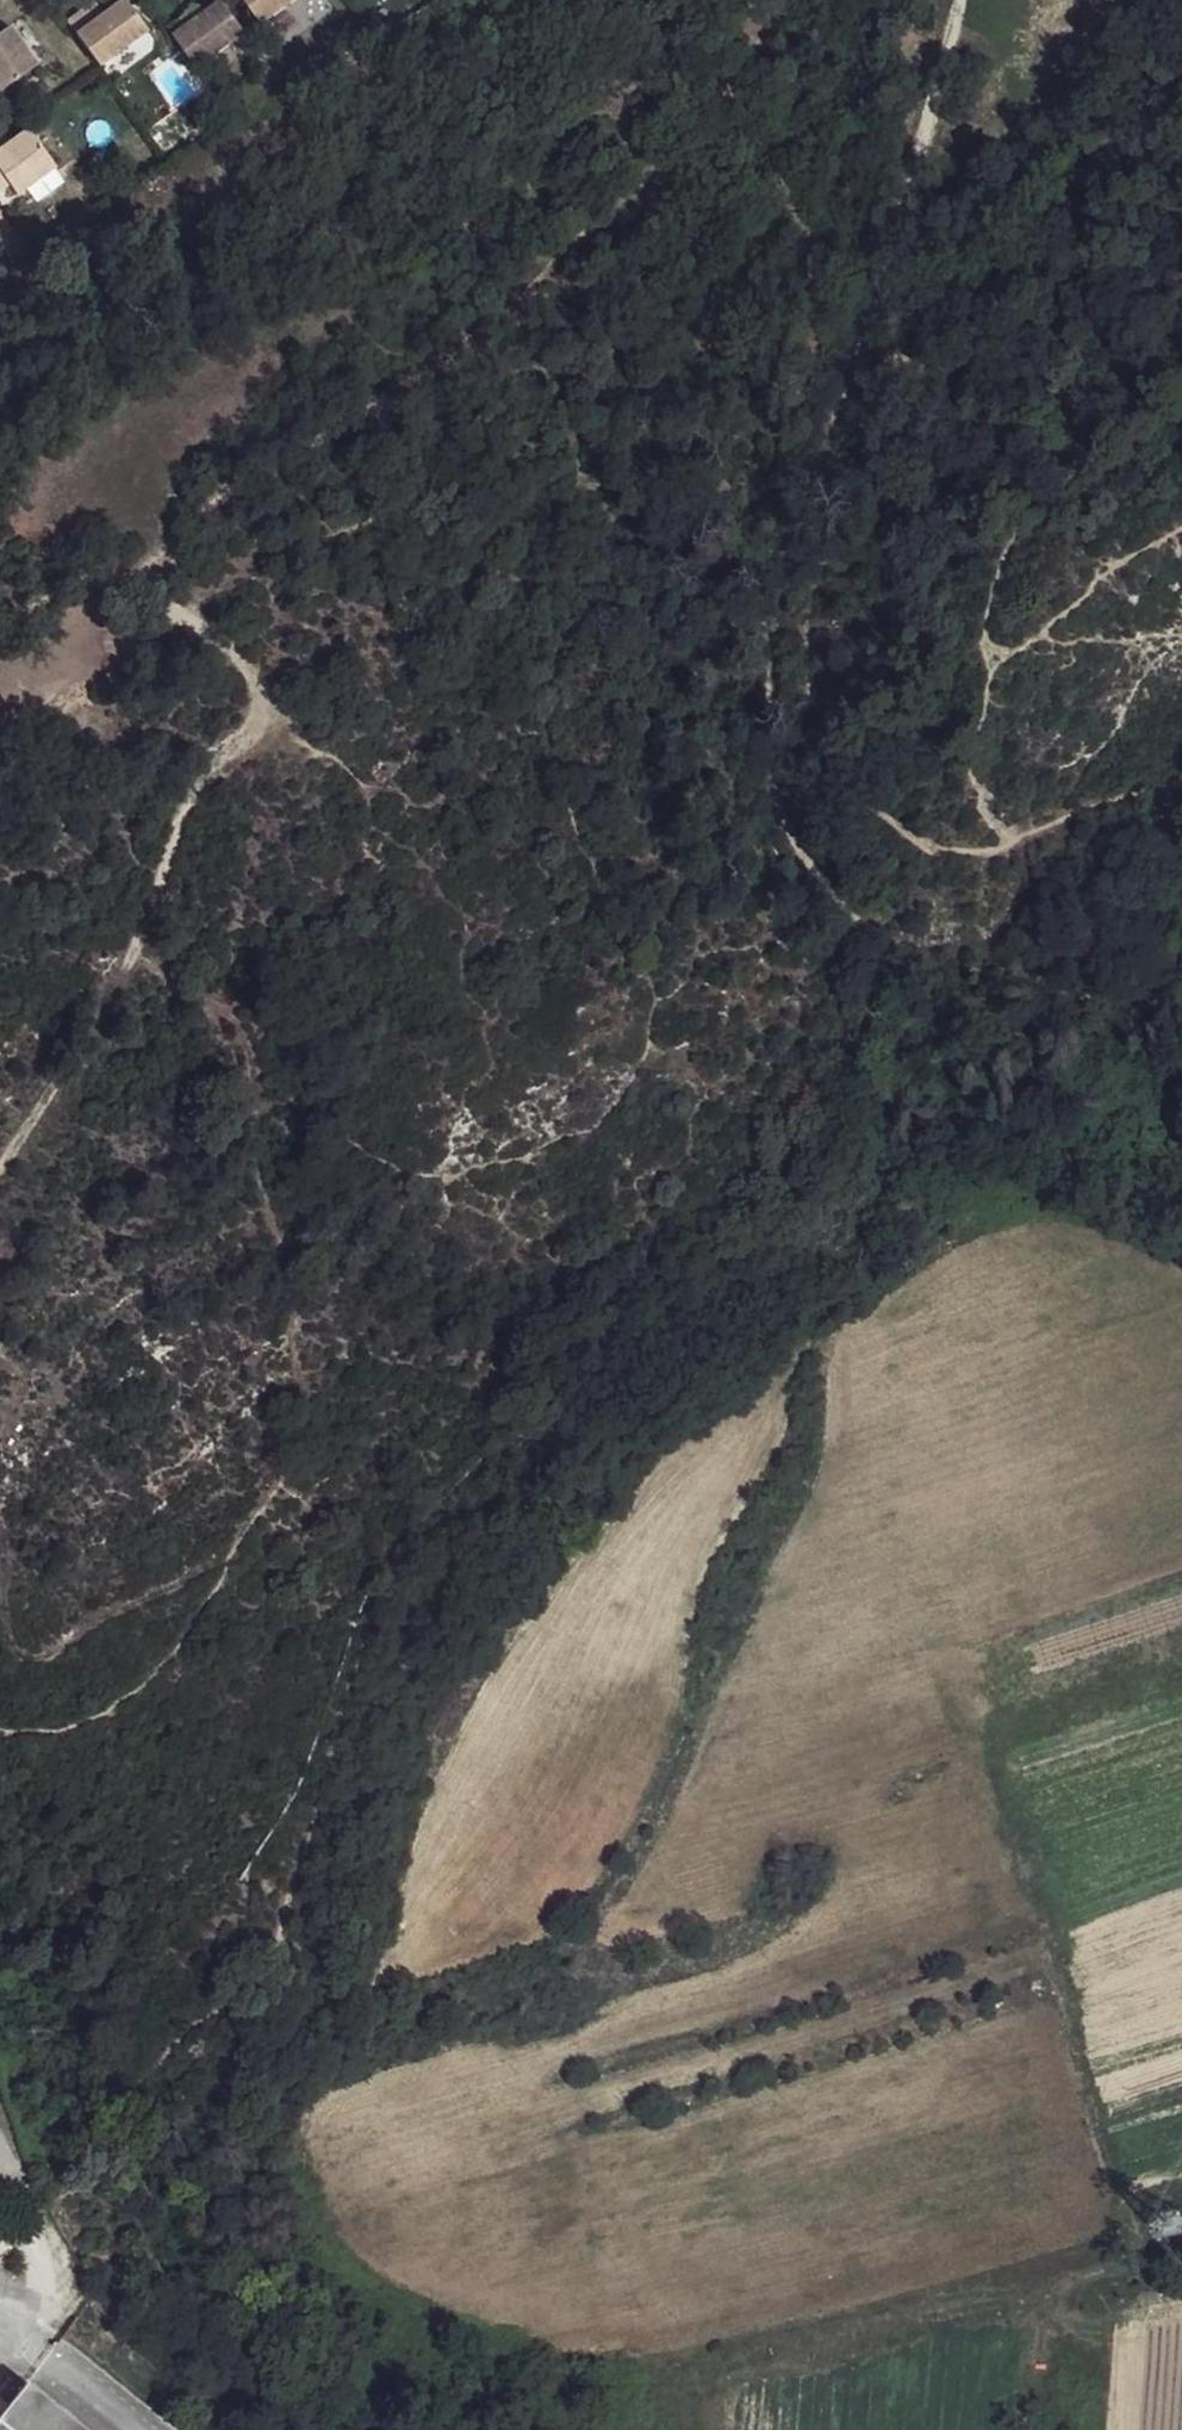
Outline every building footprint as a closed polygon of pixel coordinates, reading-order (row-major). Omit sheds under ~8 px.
[(100,65),(148,30),(126,0),(125,0),(78,35),(100,65)] [(266,27),(303,0),(246,0),(266,27)] [(177,41),(200,72),(246,34),(225,6),(206,19),(177,41)] [(206,19),(200,11),(170,31),(177,41),(206,19)] [(51,57),(23,18),(13,26),(42,64),(51,57)] [(4,92),(42,64),(13,26),(1,34),(0,32),(0,86),(4,92)] [(0,154),(0,193),(11,185),(20,195),(58,168),(31,131),(13,145),(0,154)] [(4,133),(0,136),(0,154),(13,145),(4,133)] [(58,168),(20,195),(27,207),(65,180),(58,168)] [(16,2429),(89,2429),(29,2383),(22,2391),(0,2417),(16,2429)] [(0,2417),(0,2418),(0,2429),(16,2429),(0,2417)]
